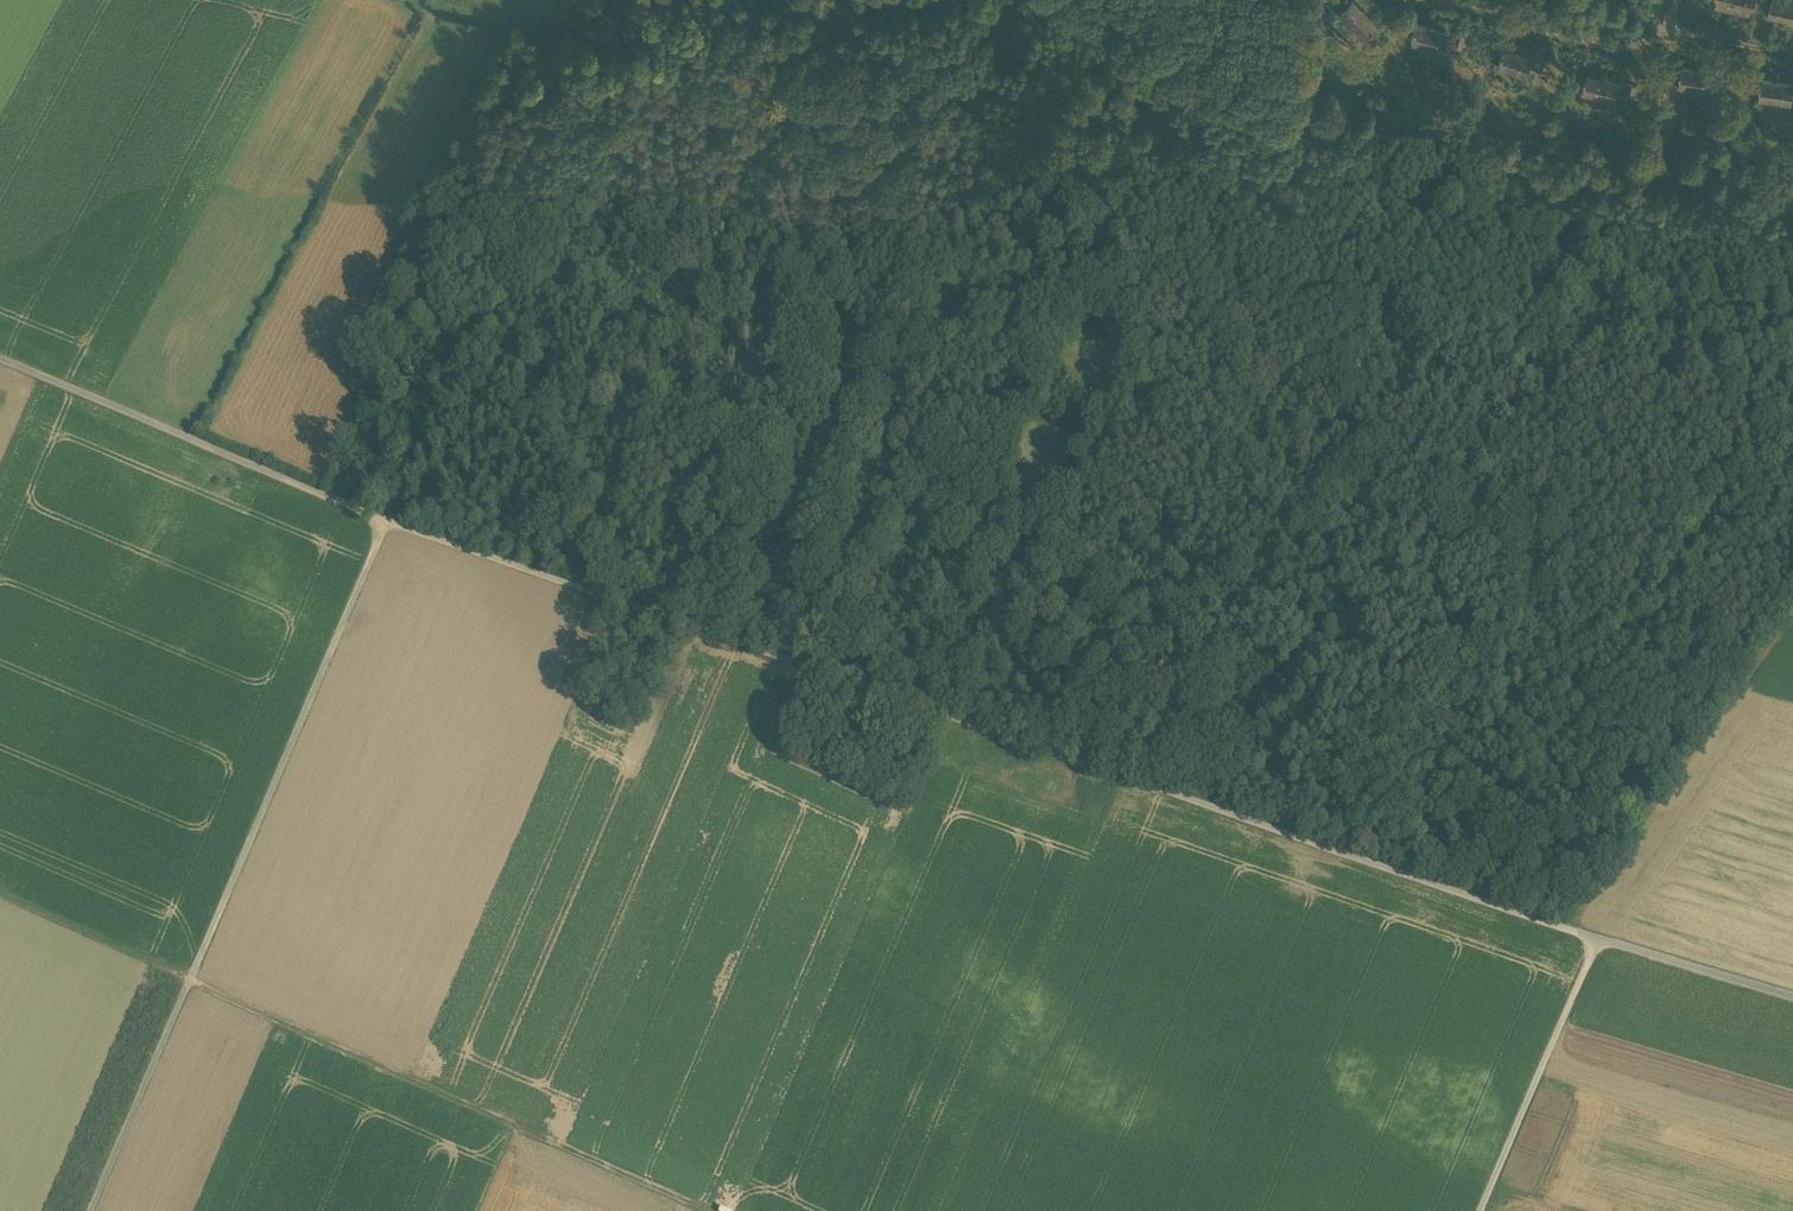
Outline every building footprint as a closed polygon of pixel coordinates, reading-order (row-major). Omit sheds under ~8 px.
[(1353,0),(1346,0),(1346,1),(1341,5),(1338,9),(1360,31),(1373,19),(1353,0)] [(1732,6),(1749,10),(1751,2),(1754,2),(1754,0),(1734,0),(1732,6)] [(1789,0),(1771,0),(1768,12),(1786,16),(1785,19),(1792,21),(1792,1),(1789,0)] [(1445,29),(1413,19),(1408,36),(1440,46),(1442,41),(1443,35),(1445,29)] [(1462,31),(1454,29),(1451,37),(1443,35),(1442,41),(1458,46),(1462,31)] [(1532,54),(1500,45),(1496,61),(1527,70),(1529,66),(1530,60),(1532,54)] [(1541,55),(1539,62),(1530,60),(1529,66),(1545,70),(1549,57),(1541,55)] [(1714,69),(1682,65),(1679,81),(1712,86),(1714,75),(1714,69)] [(1732,70),(1723,69),(1722,77),(1714,75),(1713,81),(1730,84),(1732,70)] [(1619,78),(1588,70),(1583,86),(1614,95),(1616,90),(1617,85),(1619,78)] [(1762,76),(1759,93),(1792,99),(1792,92),(1792,81),(1762,76)] [(1636,81),(1628,79),(1625,87),(1617,85),(1616,90),(1632,95),(1636,81)]
